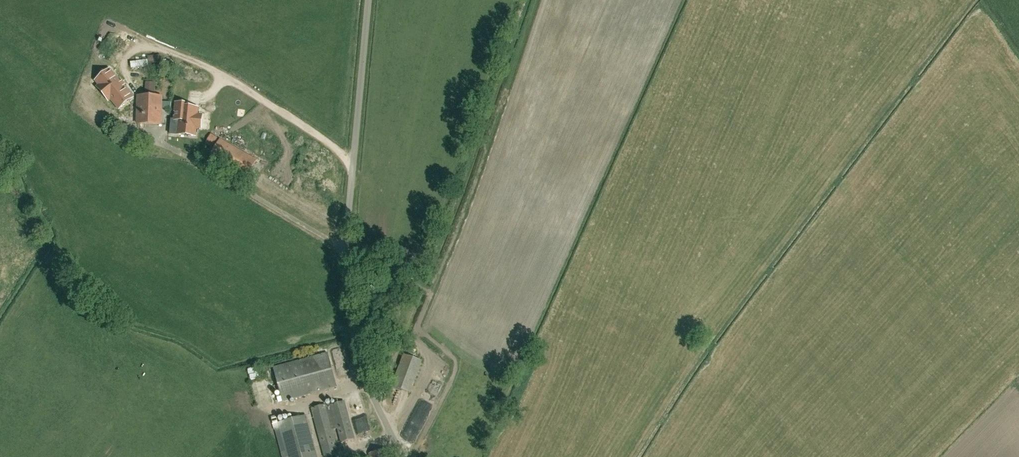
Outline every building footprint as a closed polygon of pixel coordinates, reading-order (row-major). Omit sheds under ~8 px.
[(133,98),(109,69),(95,81),(99,85),(97,87),(108,101),(110,99),(119,109),(133,98)] [(133,92),(133,121),(159,121),(159,92),(133,92)] [(176,103),(174,120),(179,121),(177,135),(195,136),(196,128),(200,128),(201,128),(202,115),(201,115),(197,115),(198,109),(198,108),(189,107),(189,104),(176,103)] [(220,139),(217,145),(211,156),(209,158),(246,179),(257,160),(220,139)] [(282,401),(336,387),(327,353),(273,368),(282,401)] [(354,439),(344,402),(326,407),(325,405),(311,409),(324,456),(328,456),(339,454),(332,430),(337,429),(341,443),(354,439)] [(315,449),(306,416),(278,423),(287,456),(318,456),(316,449),(315,449)]
